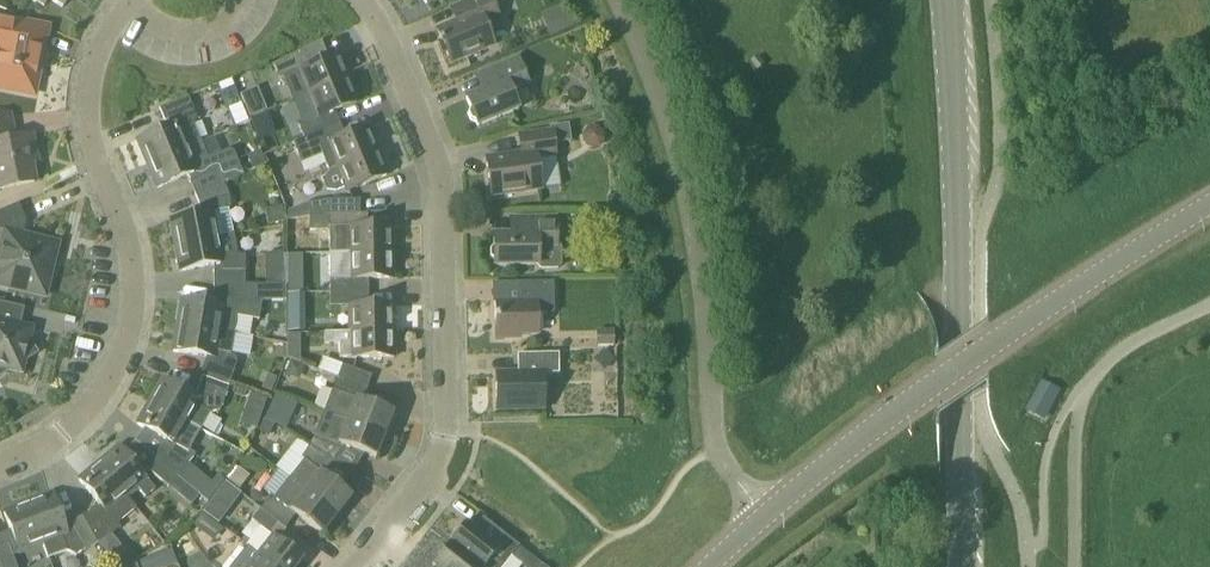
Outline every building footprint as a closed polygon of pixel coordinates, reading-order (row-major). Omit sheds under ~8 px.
[(482,56),(480,51),(494,45),(486,25),(501,18),(494,0),(468,0),(449,8),(456,22),(438,30),(452,63),(466,57),(468,61),(482,56)] [(542,11),(547,34),(573,28),(567,4),(542,11)] [(48,27),(0,18),(0,87),(35,94),(48,27)] [(308,95),(349,78),(339,53),(329,57),(322,41),(301,50),(302,53),(274,65),(280,78),(298,72),(308,95)] [(478,126),(519,109),(512,91),(531,84),(520,56),(475,75),(482,92),(467,98),(471,108),(468,113),(471,119),(477,121),(478,126)] [(306,139),(341,124),(336,111),(359,101),(349,78),(308,95),(317,118),(300,125),(306,138),(306,139)] [(235,128),(250,122),(233,80),(218,86),(235,128)] [(247,91),(252,114),(269,110),(264,87),(247,91)] [(148,164),(202,142),(195,124),(198,118),(189,96),(160,108),(166,121),(168,120),(170,126),(138,139),(148,164)] [(10,114),(0,116),(0,189),(35,182),(31,162),(37,161),(31,134),(15,138),(10,114)] [(266,115),(252,121),(258,135),(272,129),(266,115)] [(338,168),(379,150),(369,126),(346,135),(341,124),(306,139),(306,138),(295,142),(303,163),(323,154),(329,169),(337,165),(338,168)] [(590,127),(584,134),(585,142),(592,147),(600,146),(605,140),(604,132),(598,126),(590,127)] [(492,197),(542,189),(538,159),(558,156),(554,129),(518,133),(520,153),(486,158),(492,197)] [(225,183),(225,184),(245,175),(235,151),(229,150),(209,158),(202,142),(148,164),(158,188),(190,174),(192,181),(190,181),(196,195),(225,183)] [(379,150),(338,168),(339,169),(330,173),(324,181),(328,191),(337,192),(347,188),(348,191),(389,174),(379,150)] [(230,195),(225,184),(225,183),(196,195),(201,207),(202,213),(171,219),(176,246),(219,237),(219,236),(233,233),(228,211),(233,207),(230,195)] [(329,214),(361,214),(361,199),(330,199),(311,202),(311,217),(329,214)] [(59,243),(23,234),(27,220),(20,203),(0,212),(0,231),(5,232),(0,252),(0,285),(46,296),(59,243)] [(272,224),(286,221),(284,206),(269,209),(272,224)] [(349,253),(394,253),(393,226),(368,226),(368,214),(361,214),(329,214),(311,217),(311,230),(330,230),(330,227),(349,227),(349,253)] [(563,267),(563,248),(559,243),(558,216),(510,217),(510,235),(494,235),(494,246),(490,250),(490,256),(495,260),(495,265),(536,265),(541,270),(559,270),(563,267)] [(219,237),(176,246),(181,271),(224,262),(219,237)] [(394,278),(394,253),(349,253),(331,253),(331,293),(369,292),(369,278),(394,278)] [(246,285),(246,284),(246,270),(215,271),(215,285),(246,285)] [(269,272),(269,285),(283,285),(285,285),(285,272),(269,272)] [(555,313),(554,281),(493,282),(494,302),(496,302),(496,336),(523,336),(523,332),(538,332),(538,313),(555,313)] [(178,325),(234,335),(234,334),(237,316),(260,320),(262,301),(283,301),(283,285),(269,285),(246,285),(215,285),(215,305),(182,299),(178,325)] [(350,332),(395,332),(394,305),(369,305),(369,292),(331,293),(331,306),(350,306),(350,332)] [(26,360),(38,353),(20,324),(24,308),(0,303),(0,376),(9,370),(23,374),(26,360)] [(232,355),(235,335),(234,335),(178,325),(173,351),(208,356),(201,376),(229,386),(238,362),(232,355)] [(598,346),(615,345),(615,330),(598,330),(598,346)] [(291,358),(303,359),(304,332),(291,332),(291,358)] [(350,332),(340,332),(340,333),(325,333),(325,344),(340,344),(340,358),(395,357),(395,332),(350,332)] [(605,349),(594,361),(605,371),(616,360),(605,349)] [(497,409),(545,408),(544,373),(560,373),(559,353),(519,354),(519,372),(496,373),(497,409)] [(338,378),(367,389),(372,376),(344,365),(338,378)] [(225,398),(229,386),(201,376),(194,395),(163,378),(150,401),(203,431),(212,414),(221,411),(225,398)] [(363,400),(367,389),(338,378),(334,390),(335,391),(327,413),(330,414),(330,415),(385,435),(393,412),(363,400)] [(1043,382),(1027,413),(1047,423),(1063,393),(1043,382)] [(191,451),(203,431),(150,401),(138,424),(168,441),(154,457),(178,476),(196,454),(191,451)] [(376,457),(385,435),(330,415),(325,413),(317,434),(310,445),(335,462),(346,446),(376,457)] [(271,436),(276,424),(266,420),(261,432),(271,436)] [(127,497),(128,496),(138,488),(146,497),(155,489),(120,445),(99,462),(127,497)] [(326,476),(335,462),(310,445),(302,457),(305,460),(290,479),(337,516),(352,496),(326,476)] [(170,486),(178,476),(154,457),(146,467),(170,486)] [(137,508),(128,496),(127,497),(99,462),(79,479),(101,505),(83,516),(98,542),(111,535),(121,527),(118,524),(137,508)] [(268,499),(261,509),(286,529),(297,515),(322,534),(337,516),(288,478),(274,496),(270,501),(268,499)] [(227,522),(242,488),(226,481),(211,515),(227,522)] [(98,542),(83,516),(65,526),(53,493),(28,502),(44,544),(49,558),(66,552),(75,556),(98,542)] [(20,553),(44,544),(28,502),(4,512),(20,553)] [(247,545),(258,554),(257,554),(274,566),(296,566),(303,558),(278,539),(286,529),(277,522),(261,509),(253,519),(262,526),(247,545)] [(449,543),(480,566),(503,566),(511,557),(519,546),(504,533),(495,544),(466,521),(450,542),(449,543)] [(433,564),(437,566),(480,566),(449,543),(433,564)] [(2,566),(18,566),(10,544),(0,548),(0,561),(2,566)] [(257,554),(248,566),(240,561),(235,566),(274,566),(257,554)] [(139,562),(141,566),(151,566),(149,559),(139,562)]
